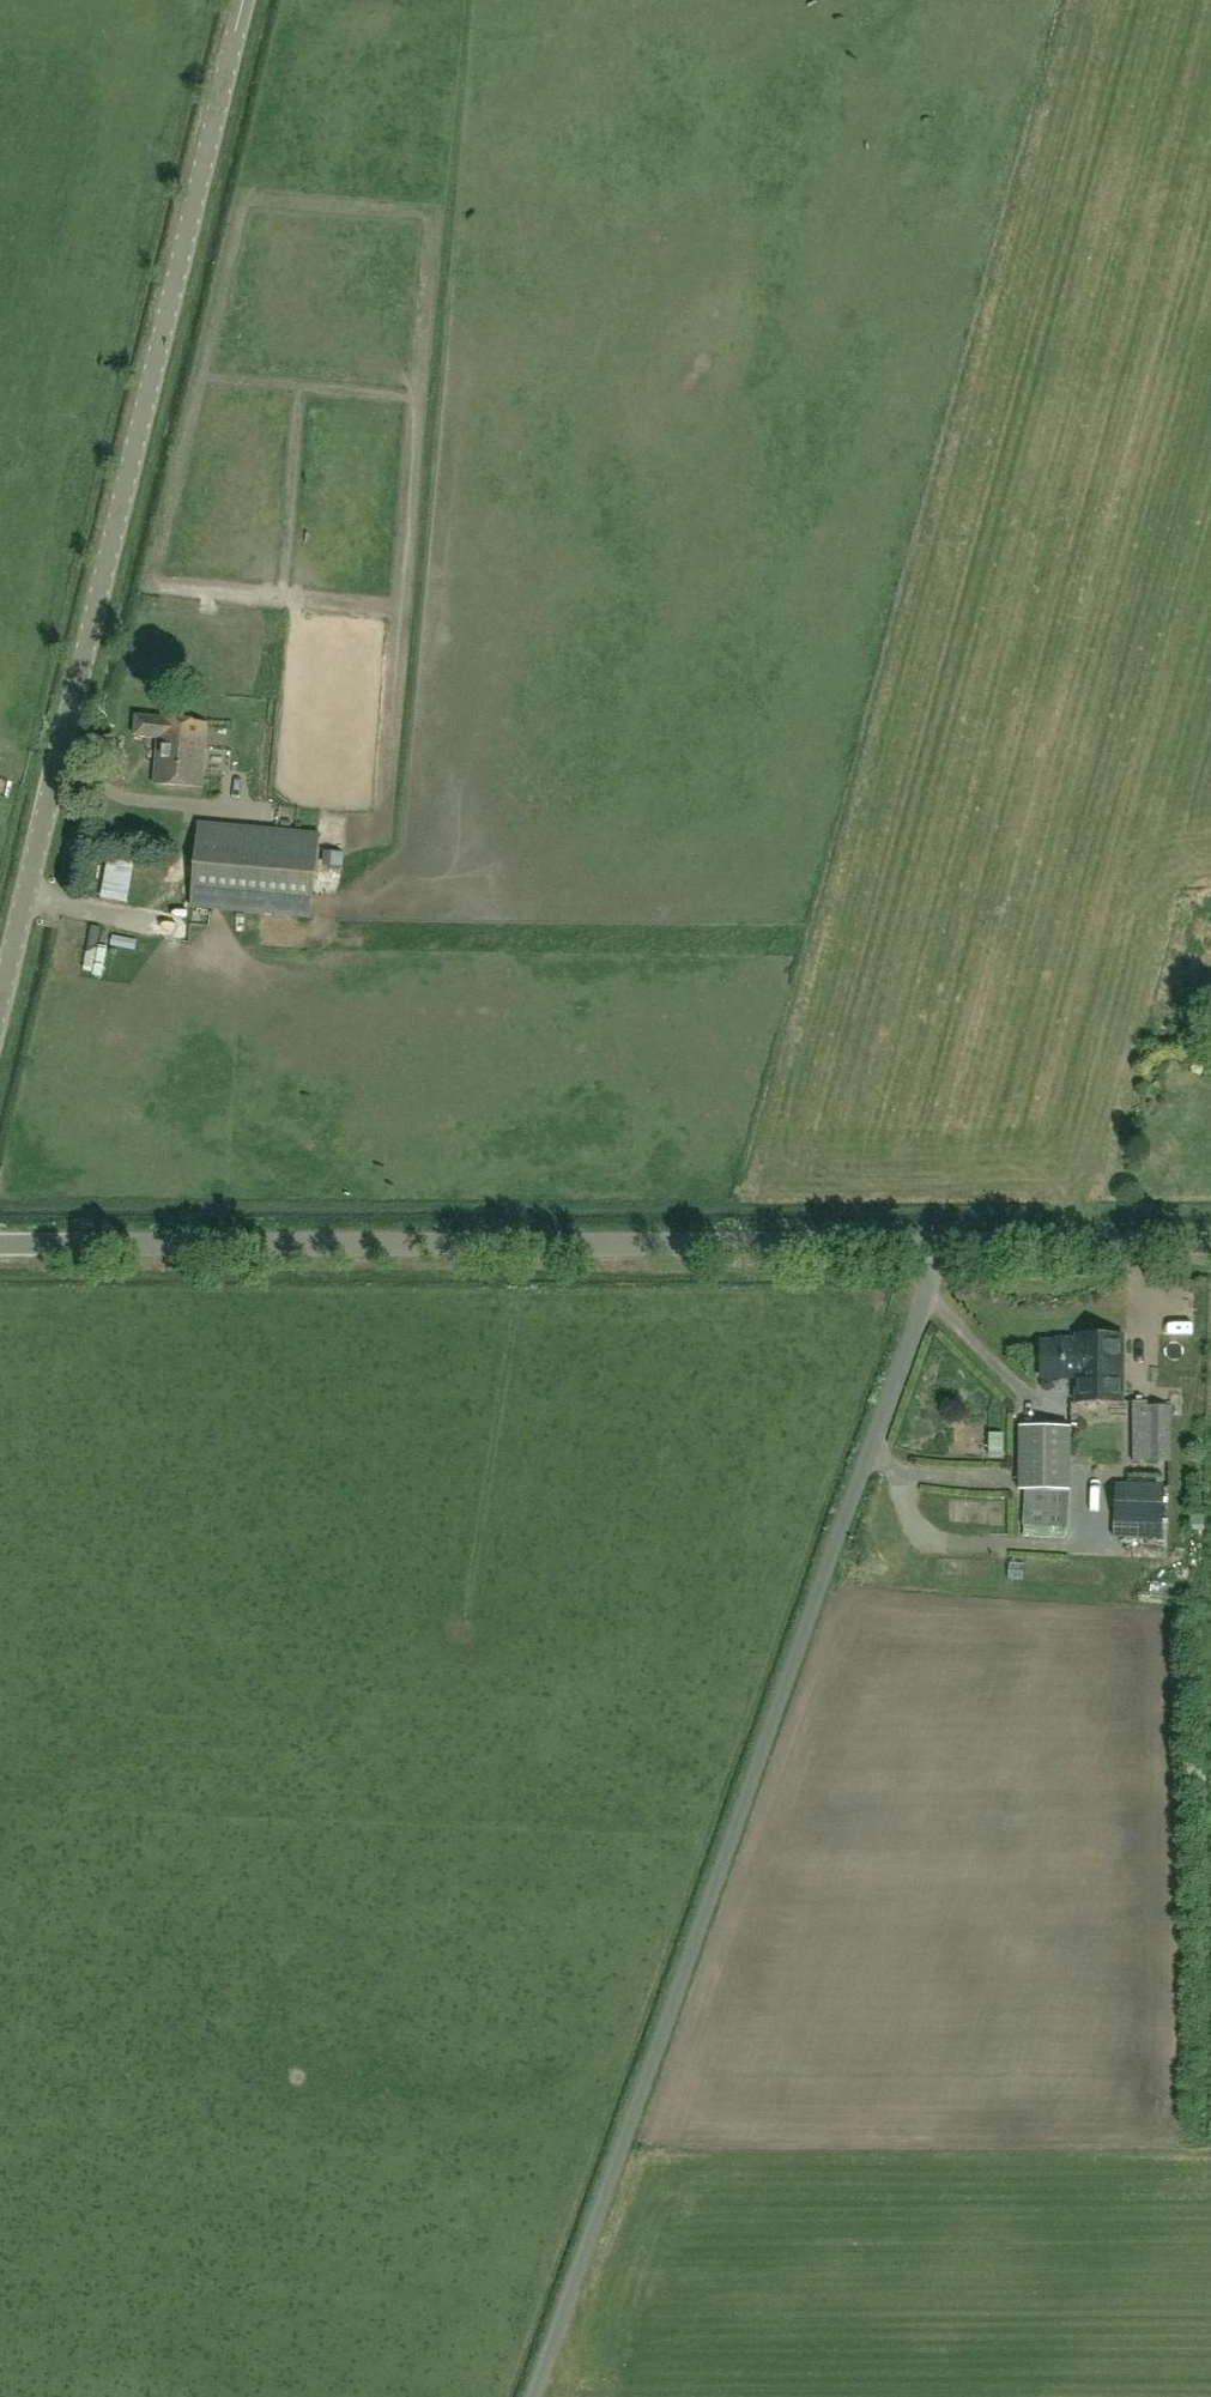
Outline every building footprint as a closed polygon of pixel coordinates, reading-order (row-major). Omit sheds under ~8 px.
[(204,789),(210,724),(139,717),(137,737),(157,739),(153,785),(204,789)] [(317,853),(318,829),(221,827),(220,850),(317,853)] [(109,854),(106,892),(132,894),(135,856),(109,854)] [(310,887),(191,877),(188,905),(307,915),(310,887)] [(1082,1365),(1090,1365),(1090,1376),(1077,1376),(1077,1403),(1122,1403),(1123,1335),(1077,1334),(1077,1340),(1075,1340),(1075,1355),(1082,1355),(1082,1365)] [(1075,1355),(1075,1340),(1072,1340),(1072,1339),(1058,1339),(1058,1344),(1041,1344),(1041,1376),(1077,1376),(1090,1376),(1090,1365),(1082,1365),(1082,1355),(1075,1355)] [(1169,1407),(1147,1408),(1149,1461),(1171,1460),(1169,1407)] [(1024,1526),(1066,1528),(1068,1491),(1068,1427),(1018,1427),(1017,1491),(1024,1491),(1024,1526)] [(997,1430),(998,1454),(1010,1453),(1009,1430),(997,1430)] [(1163,1486),(1116,1485),(1115,1523),(1162,1524),(1163,1486)] [(1115,1537),(1142,1538),(1142,1524),(1115,1523),(1115,1537)]
